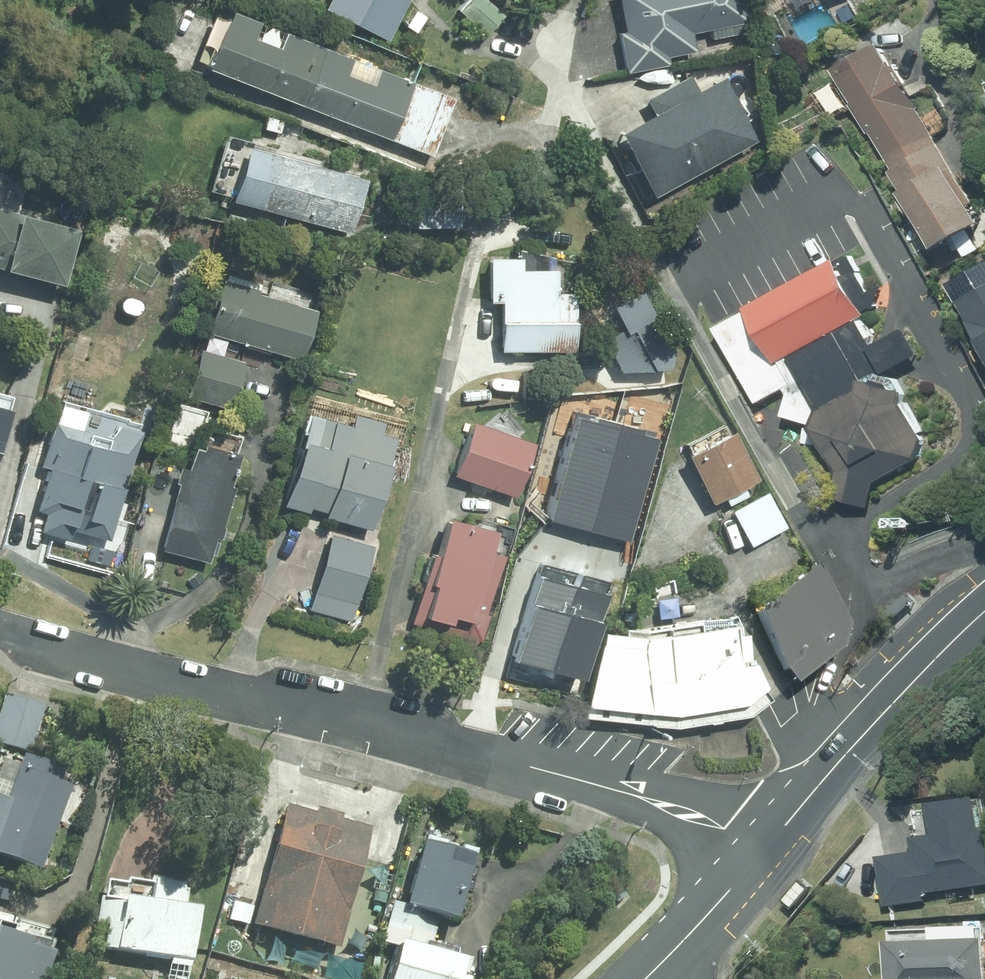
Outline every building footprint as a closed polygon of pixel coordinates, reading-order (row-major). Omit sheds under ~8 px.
[(400,0),(318,0),(315,6),(384,37),(400,0)] [(484,34),(501,13),(486,0),(460,0),(454,7),(484,34)] [(640,5),(625,8),(629,31),(653,26),(655,38),(660,37),(663,54),(690,49),(687,32),(708,28),(712,42),(744,36),(742,21),(745,20),(741,0),(638,0),(640,5)] [(296,102),(319,43),(222,5),(199,64),(296,102)] [(887,163),(934,137),(918,108),(920,107),(893,59),(892,60),(881,42),(834,68),(887,163)] [(319,43),(296,102),(386,137),(409,79),(319,43)] [(610,130),(648,198),(747,142),(708,74),(610,130)] [(934,137),(887,163),(935,248),(942,243),(945,249),(956,243),(964,257),(979,249),(968,229),(982,221),(972,204),(975,202),(942,142),(938,144),(934,137)] [(246,203),(345,230),(360,175),(261,148),(246,203)] [(412,191),(413,226),(434,226),(433,190),(412,191)] [(70,226),(0,207),(0,267),(55,281),(70,226)] [(559,228),(568,215),(558,208),(549,220),(559,228)] [(715,314),(756,389),(784,374),(788,382),(782,404),(813,413),(836,456),(828,483),(867,494),(875,468),(917,445),(923,426),(920,421),(925,418),(896,365),(889,364),(858,306),(866,302),(864,297),(875,292),(856,257),(858,256),(850,243),(837,250),(834,246),(745,294),(747,297),(715,314)] [(496,349),(572,349),(571,289),(552,290),(553,265),(516,265),(516,254),(484,254),(484,299),(496,299),(496,349)] [(199,329),(298,358),(312,309),(250,291),(251,286),(215,276),(199,329)] [(957,301),(984,351),(984,285),(957,301)] [(226,408),(240,360),(194,347),(180,395),(226,408)] [(319,515),(365,528),(395,425),(348,412),(345,423),(303,412),(277,504),(302,511),(303,506),(320,511),(319,515)] [(449,473),(511,495),(530,441),(468,419),(449,473)] [(36,530),(66,538),(68,528),(94,536),(98,522),(108,525),(137,429),(114,423),(106,435),(104,438),(49,422),(37,464),(44,466),(32,509),(42,512),(36,530)] [(725,502),(743,493),(739,486),(755,477),(728,427),(682,452),(708,501),(721,494),(725,502)] [(234,451),(195,441),(194,447),(188,445),(180,475),(176,474),(156,549),(205,561),(212,537),(216,538),(225,505),(229,506),(233,495),(228,494),(230,486),(225,484),(234,451)] [(781,525),(761,489),(727,507),(746,544),(781,525)] [(407,622),(480,641),(487,613),(479,611),(495,552),(483,549),(488,528),(440,515),(431,552),(426,551),(407,622)] [(328,533),(306,608),(348,620),(369,544),(328,533)] [(836,646),(837,624),(803,570),(750,613),(791,681),(836,646)] [(906,594),(887,611),(895,620),(915,603),(906,594)] [(550,619),(531,607),(510,643),(522,650),(516,660),(536,671),(541,662),(561,673),(585,632),(553,614),(550,619)] [(742,701),(764,684),(750,660),(747,661),(742,630),(732,632),(730,621),(700,625),(699,620),(638,629),(638,633),(598,629),(596,640),(582,703),(672,713),(742,701)] [(29,752),(42,705),(6,695),(0,716),(0,744),(29,752)] [(22,759),(0,819),(0,827),(28,837),(24,849),(42,856),(67,786),(59,783),(63,773),(22,759)] [(984,885),(984,826),(979,827),(975,796),(925,802),(930,834),(910,836),(912,851),(877,856),(883,907),(926,901),(925,893),(984,885)] [(333,953),(366,831),(279,809),(247,931),(333,953)] [(448,925),(466,858),(414,843),(396,911),(387,909),(381,927),(429,940),(434,921),(448,925)] [(106,947),(197,961),(205,906),(188,904),(192,885),(173,882),(174,878),(154,876),(150,904),(101,897),(97,924),(109,926),(106,947)] [(246,925),(250,908),(230,903),(225,921),(246,925)] [(56,946),(16,935),(17,928),(1,923),(0,926),(0,978),(47,978),(56,946)] [(461,968),(424,958),(429,940),(381,927),(377,945),(391,949),(383,978),(458,978),(461,968)] [(887,939),(889,978),(984,978),(984,935),(887,939)]
